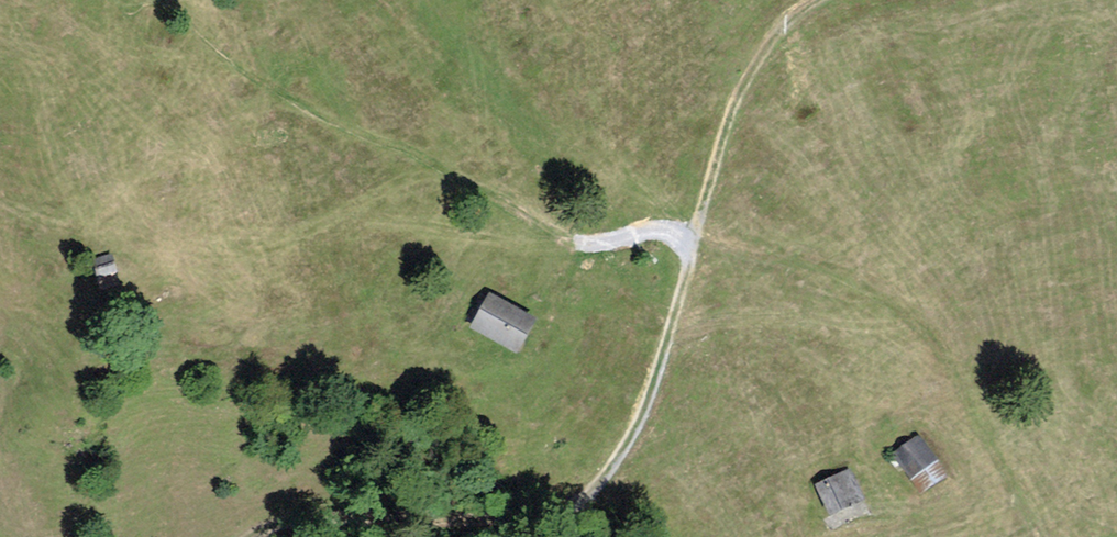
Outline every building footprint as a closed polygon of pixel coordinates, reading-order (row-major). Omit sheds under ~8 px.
[(84,258),(90,279),(111,273),(105,252),(84,258)] [(491,299),(477,324),(517,346),(531,321),(491,299)] [(889,453),(916,497),(948,477),(920,433),(889,453)] [(830,512),(851,502),(846,492),(856,488),(849,472),(818,487),(830,512)]
